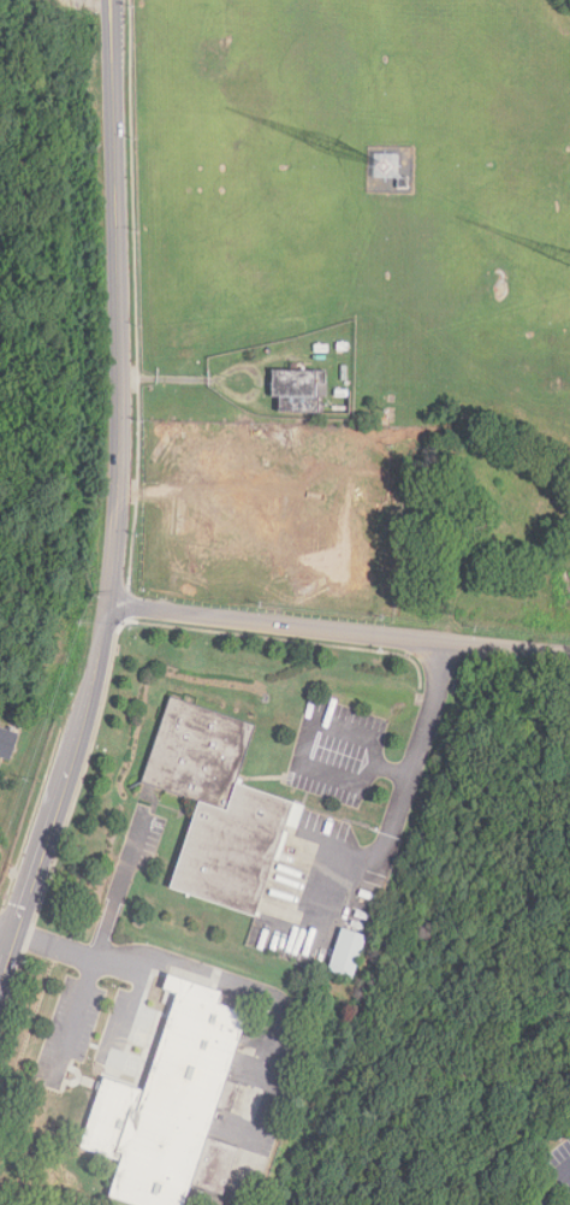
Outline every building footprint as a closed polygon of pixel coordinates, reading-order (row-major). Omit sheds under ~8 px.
[(398,181),(409,181),(409,190),(398,190),(398,181)] [(273,372),(326,373),(326,386),(316,386),(316,400),(320,400),(320,415),(279,414),(280,398),(273,398),(273,372)] [(171,888),(200,803),(144,785),(173,701),(257,728),(238,785),(307,808),(299,829),(287,826),(286,832),(291,833),(281,862),(277,861),(257,918),(171,888)] [(11,763),(0,759),(0,730),(19,737),(11,763)] [(367,938),(354,980),(329,973),(343,929),(367,938)] [(192,1186),(186,1204),(129,1204),(111,1199),(123,1163),(82,1150),(105,1080),(146,1093),(177,1000),(162,996),(170,976),(222,994),(218,1005),(249,1016),(226,1083),(241,1088),(232,1114),(218,1109),(208,1140),(239,1151),(224,1197),(192,1186)]
